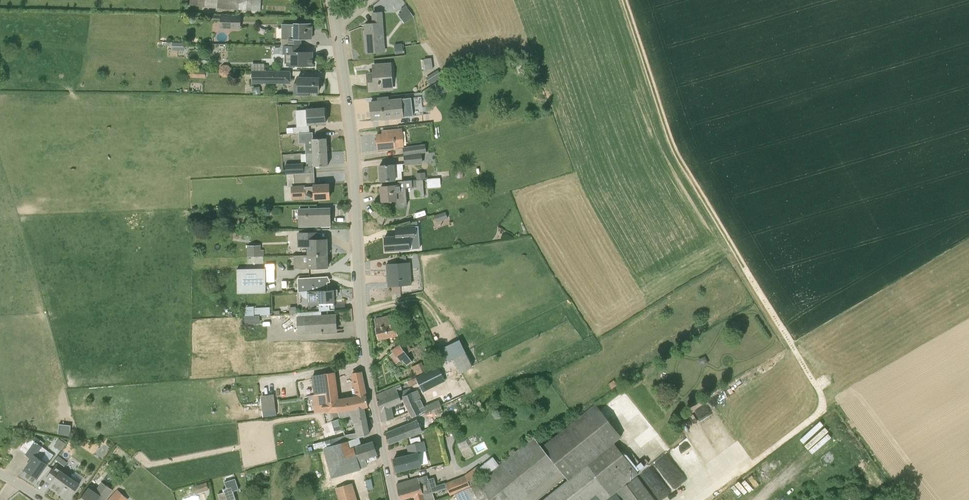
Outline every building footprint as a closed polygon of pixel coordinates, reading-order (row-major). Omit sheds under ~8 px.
[(189,5),(260,11),(261,0),(190,0),(189,5)] [(374,23),(365,24),(365,25),(368,25),(369,38),(366,38),(367,53),(384,52),(381,12),(373,13),(374,23)] [(417,24),(416,19),(411,20),(409,12),(395,13),(396,27),(417,24)] [(212,21),(221,21),(221,28),(238,28),(239,17),(221,16),(212,16),(212,21)] [(282,46),(289,46),(300,46),(301,39),(312,39),(312,24),(289,24),(289,39),(282,39),(282,46)] [(185,42),(173,42),(172,50),(185,50),(185,42)] [(289,46),(282,46),(282,54),(288,54),(287,66),(312,66),(313,52),(300,51),(300,46),(289,46)] [(390,64),(384,64),(374,65),(374,73),(369,74),(370,90),(392,89),(390,64)] [(231,73),(232,69),(228,65),(223,65),(220,68),(219,73),(223,77),(228,77),(231,73)] [(189,77),(205,78),(205,71),(189,70),(189,77)] [(264,71),(257,71),(253,71),(252,83),(290,83),(290,72),(264,71)] [(435,81),(430,74),(425,78),(430,84),(435,81)] [(319,78),(309,78),(298,78),(298,83),(295,83),(295,87),(294,95),(309,95),(309,92),(319,92),(319,78)] [(410,99),(403,99),(371,102),(373,120),(405,118),(405,117),(412,116),(410,99)] [(299,133),(309,132),(309,124),(326,123),(324,108),(307,110),(300,110),(301,127),(293,128),(293,134),(299,133)] [(396,148),(396,147),(404,147),(402,129),(395,130),(395,129),(384,131),(384,134),(377,134),(378,150),(396,148)] [(305,143),(306,153),(327,152),(326,138),(313,138),(313,132),(309,132),(299,133),(299,143),(305,143)] [(421,153),(426,153),(425,145),(404,148),(405,155),(421,153)] [(327,152),(306,153),(307,167),(328,166),(327,152)] [(421,153),(405,155),(405,165),(422,164),(421,153)] [(287,174),(304,173),(303,163),(287,164),(287,174)] [(403,164),(380,166),(381,181),(397,180),(396,172),(403,171),(403,164)] [(293,186),(294,198),(306,197),(306,198),(315,198),(315,199),(330,198),(329,185),(318,185),(318,172),(298,173),(300,186),(293,186)] [(429,186),(442,185),(442,176),(428,176),(429,186)] [(424,197),(422,179),(417,180),(415,180),(417,197),(424,197)] [(382,201),(406,200),(405,192),(406,192),(406,188),(413,188),(412,180),(398,181),(398,185),(381,186),(382,201)] [(318,222),(330,221),(330,208),(299,210),(299,228),(317,227),(318,222)] [(445,212),(435,216),(437,221),(447,218),(445,212)] [(397,236),(395,236),(385,237),(386,251),(410,250),(409,242),(415,242),(414,226),(396,227),(397,236)] [(308,246),(308,255),(327,254),(327,239),(314,239),(314,233),(298,233),(298,247),(308,246)] [(248,257),(264,257),(264,250),(261,250),(261,245),(248,245),(248,257)] [(308,255),(309,268),(328,268),(327,254),(308,255)] [(388,273),(388,283),(389,287),(411,285),(409,262),(390,264),(390,273),(388,273)] [(238,269),(238,293),(265,293),(265,269),(238,269)] [(307,291),(328,290),(327,276),(297,278),(298,291),(307,291)] [(319,305),(319,311),(321,311),(335,310),(334,296),(338,296),(337,290),(338,290),(338,289),(328,290),(307,291),(308,305),(319,305)] [(321,311),(319,311),(298,312),(299,333),(336,330),(335,315),(322,316),(321,311)] [(393,316),(375,320),(379,338),(397,335),(393,316)] [(444,361),(459,354),(453,343),(438,350),(444,361)] [(400,345),(392,351),(400,361),(402,359),(407,365),(412,361),(407,354),(400,345)] [(417,373),(427,369),(423,360),(413,364),(417,373)] [(444,382),(437,368),(407,383),(410,387),(418,383),(422,392),(444,382)] [(364,407),(368,406),(366,395),(361,371),(353,373),(356,397),(338,400),(334,372),(312,375),(315,394),(313,395),(315,413),(327,412),(339,411),(364,407)] [(376,394),(380,410),(391,406),(401,403),(397,392),(402,390),(401,386),(376,394)] [(411,418),(426,411),(417,390),(403,396),(411,418)] [(440,398),(427,403),(430,410),(442,404),(440,398)] [(275,403),(262,405),(263,417),(277,415),(275,403)] [(542,447),(534,437),(500,465),(485,477),(480,481),(480,482),(479,483),(489,499),(521,499),(559,469),(569,481),(543,499),(605,499),(638,474),(614,444),(622,437),(596,404),(542,447)] [(444,411),(441,406),(434,409),(437,414),(444,411)] [(364,407),(339,411),(339,412),(341,416),(341,419),(352,416),(354,424),(356,433),(345,435),(346,442),(347,441),(369,434),(364,407)] [(59,432),(70,434),(72,423),(61,421),(59,432)] [(386,433),(389,443),(405,439),(412,436),(412,435),(422,431),(419,423),(418,421),(408,425),(386,433)] [(318,451),(326,448),(346,442),(345,435),(315,444),(318,451)] [(29,437),(20,449),(33,459),(25,469),(37,478),(47,464),(41,460),(48,450),(42,446),(44,443),(40,440),(37,443),(29,437)] [(59,438),(54,445),(61,450),(66,443),(59,438)] [(467,459),(475,455),(468,440),(460,444),(467,459)] [(344,473),(368,465),(365,458),(377,453),(373,442),(349,449),(347,441),(346,442),(326,448),(334,476),(344,473)] [(422,442),(408,445),(410,454),(404,455),(404,456),(394,459),(397,471),(420,465),(417,453),(424,452),(422,442)] [(663,498),(690,479),(669,451),(656,461),(667,477),(660,482),(662,485),(659,487),(662,492),(660,494),(663,498)] [(59,456),(56,460),(65,466),(68,462),(59,456)] [(479,468),(484,475),(485,477),(500,465),(493,457),(479,468)] [(54,480),(50,486),(68,499),(79,484),(61,471),(63,469),(57,465),(46,480),(49,477),(54,480)] [(450,495),(455,494),(476,485),(474,482),(484,475),(479,468),(478,467),(466,476),(446,484),(450,495)] [(432,493),(428,494),(423,477),(397,484),(398,490),(401,499),(414,495),(415,499),(435,499),(432,493)] [(623,499),(654,499),(637,477),(617,492),(623,499)] [(341,499),(360,499),(355,480),(337,485),(341,499)] [(202,484),(204,491),(210,489),(207,482),(202,484)] [(112,490),(101,483),(94,492),(89,488),(80,499),(105,499),(112,490)] [(476,485),(455,494),(458,499),(489,499),(479,483),(477,484),(476,485)] [(218,494),(220,499),(236,499),(231,486),(223,489),(224,492),(218,494)] [(128,499),(117,490),(109,499),(127,499),(128,499)]
